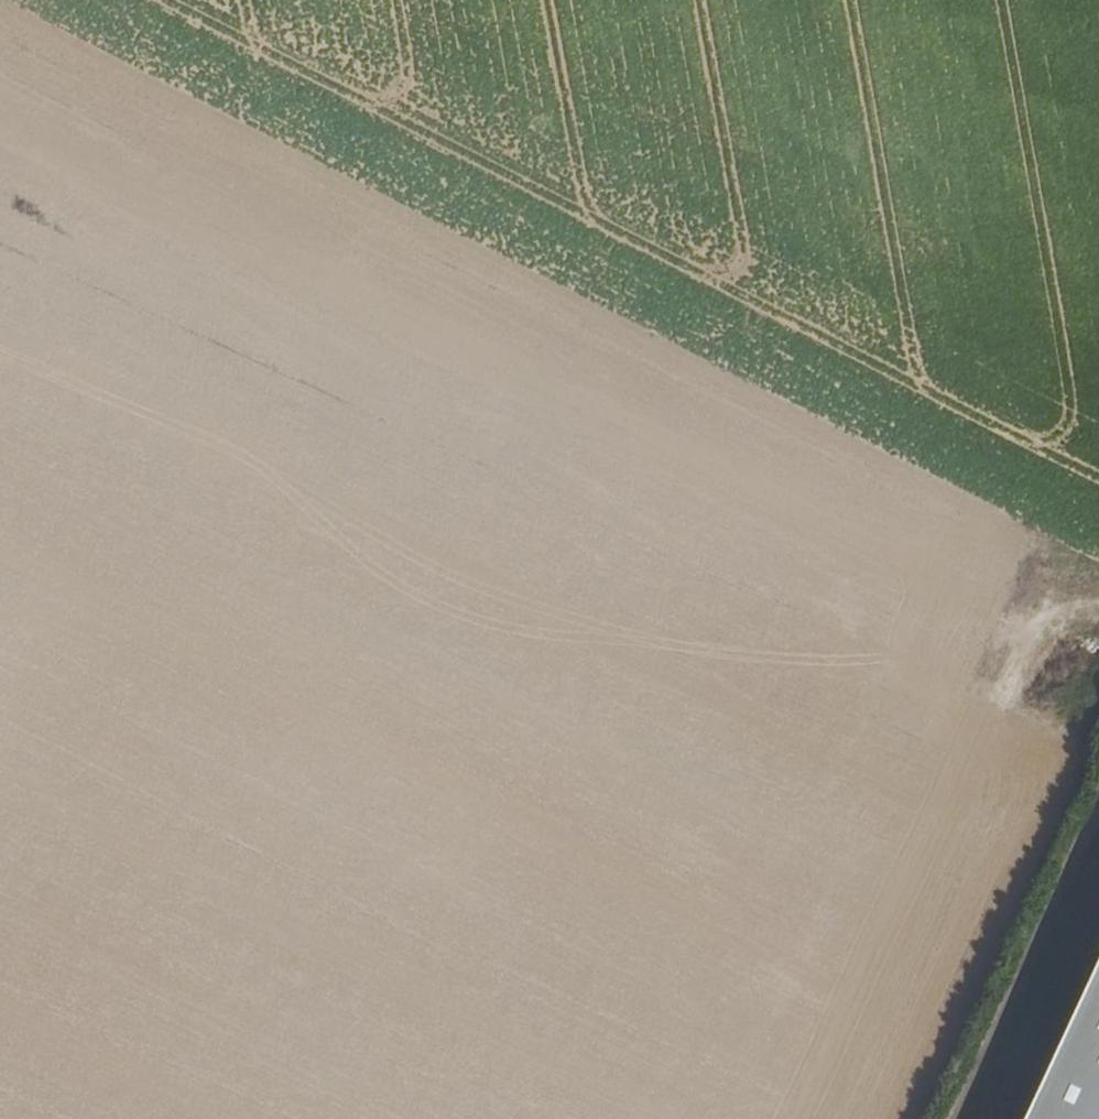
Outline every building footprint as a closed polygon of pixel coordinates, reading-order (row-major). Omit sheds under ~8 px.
[(1037,1077),(1018,1118),(1098,1118),(1098,969),(1037,1077)]
